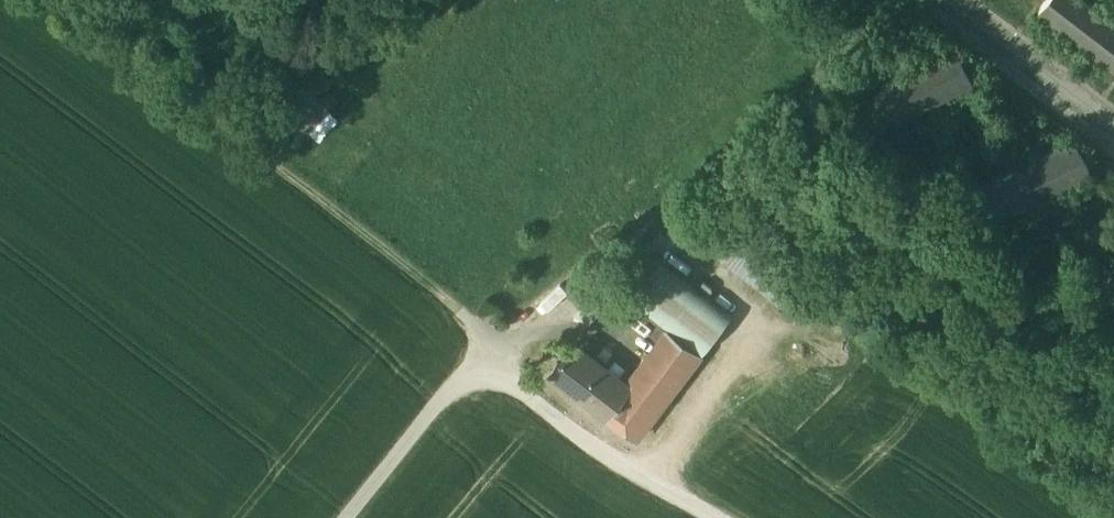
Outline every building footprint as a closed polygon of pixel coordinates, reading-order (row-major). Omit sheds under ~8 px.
[(1113,66),(1113,20),(1087,0),(1044,0),(1038,8),(1113,66)] [(856,99),(873,131),(973,79),(956,47),(856,99)] [(307,130),(329,107),(310,89),(288,112),(307,130)] [(318,139),(340,120),(331,109),(309,129),(318,139)] [(974,187),(991,220),(1089,169),(1073,137),(974,187)] [(788,288),(737,245),(726,257),(777,301),(788,288)] [(670,333),(700,355),(729,317),(659,264),(633,297),(670,333)] [(1113,302),(1113,265),(1099,273),(1113,302)] [(625,319),(636,308),(615,290),(605,301),(625,319)] [(629,389),(609,415),(637,437),(700,355),(670,333),(628,388),(629,389)] [(628,388),(573,345),(553,370),(609,415),(629,389),(628,388)]
